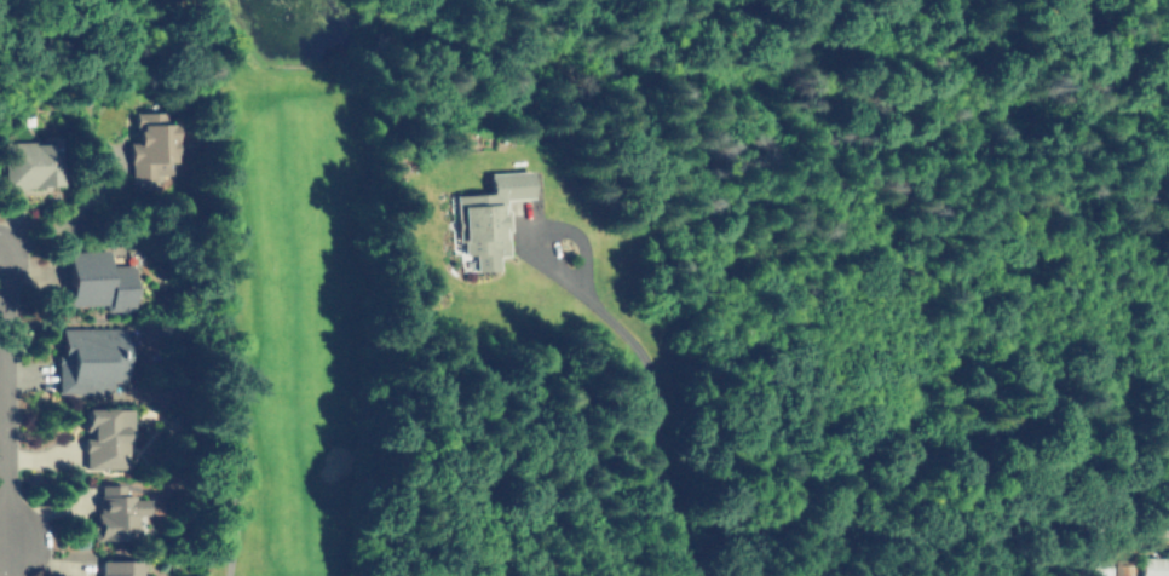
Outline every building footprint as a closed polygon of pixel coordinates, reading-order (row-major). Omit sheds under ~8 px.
[(171,159),(171,173),(149,173),(149,179),(127,180),(126,160),(125,104),(171,103),(172,159),(171,159)] [(61,184),(0,185),(0,139),(61,139),(61,184)] [(529,167),(529,195),(502,196),(502,207),(507,207),(508,253),(495,253),(495,270),(459,271),(459,252),(444,253),(443,189),(453,189),(453,183),(478,183),(478,188),(488,188),(486,168),(529,167)] [(129,265),(129,310),(105,310),(105,304),(69,304),(69,250),(106,250),(106,265),(129,265)] [(122,328),(123,380),(109,380),(109,391),(61,391),(61,329),(122,328)] [(125,440),(126,467),(82,468),(82,449),(76,449),(76,427),(79,426),(79,407),(97,407),(97,399),(122,399),(122,407),(129,407),(129,427),(121,427),(121,440),(125,440)] [(136,489),(136,494),(144,493),(145,513),(136,514),(136,535),(92,536),(91,490),(99,490),(99,483),(125,483),(125,489),(136,489)] [(1137,558),(1137,575),(1168,575),(1168,558),(1137,558)] [(1108,560),(1081,559),(1081,575),(1107,575),(1108,560)] [(139,560),(140,575),(101,575),(100,561),(139,560)]
